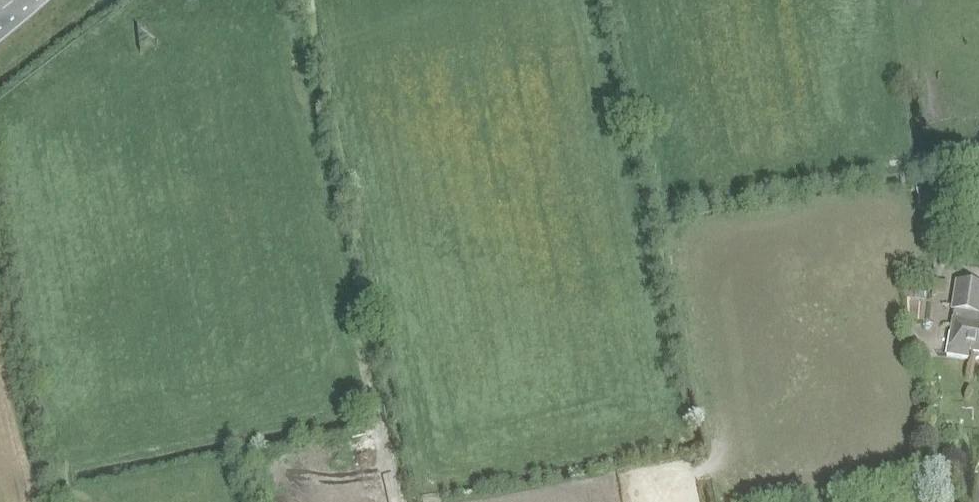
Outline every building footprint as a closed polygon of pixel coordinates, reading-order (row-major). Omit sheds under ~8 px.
[(955,281),(950,311),(954,312),(953,318),(952,318),(946,356),(968,360),(969,353),(978,354),(978,285),(955,281)]
